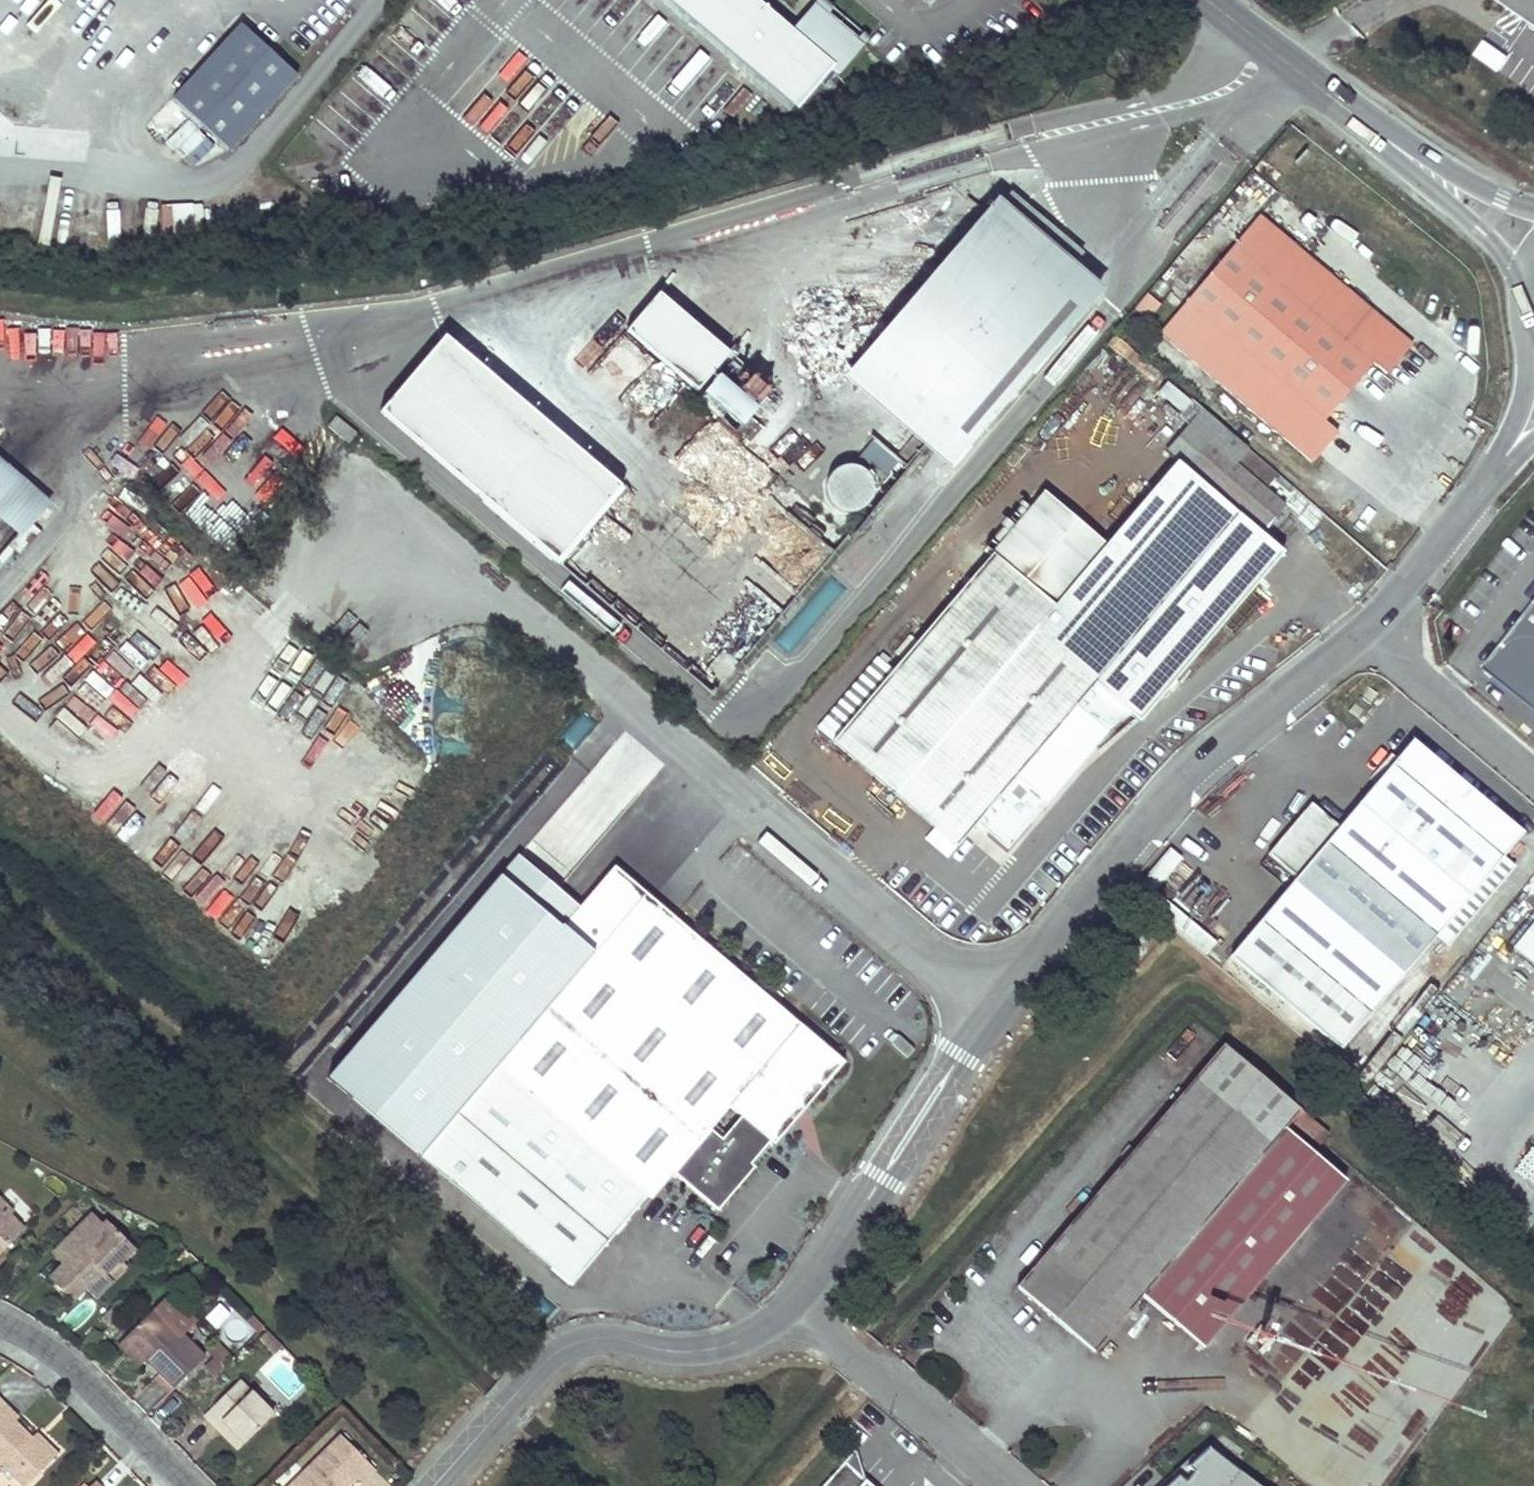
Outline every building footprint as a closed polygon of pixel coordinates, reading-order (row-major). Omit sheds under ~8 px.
[(20,15),(40,31),(54,14),(36,0),(32,0),(20,15)] [(743,0),(667,0),(783,105),(816,68),(824,75),(851,46),(807,6),(781,34),(743,0)] [(1532,0),(1497,0),(1533,25),(1533,1),(1532,0)] [(297,74),(246,29),(182,101),(233,146),(297,74)] [(1476,53),(1499,70),(1506,60),(1483,43),(1476,53)] [(174,149),(192,166),(213,143),(195,126),(174,149)] [(175,231),(175,200),(149,201),(149,231),(175,231)] [(1418,357),(1260,224),(1163,339),(1322,473),(1348,444),(1334,431),(1381,374),(1395,385),(1418,357)] [(1073,295),(998,233),(871,384),(946,447),(1073,295)] [(631,336),(694,390),(723,357),(660,302),(631,336)] [(27,323),(26,351),(46,352),(48,324),(27,323)] [(450,343),(389,416),(548,552),(610,480),(450,343)] [(758,409),(719,375),(705,391),(743,425),(758,409)] [(1166,377),(1156,389),(1188,416),(1198,405),(1166,377)] [(878,471),(883,474),(896,457),(873,441),(860,461),(849,454),(823,492),(850,511),(878,471)] [(1282,481),(1251,455),(1239,470),(1211,447),(1189,474),(1269,539),(1290,513),(1269,496),(1282,481)] [(24,477),(0,456),(0,505),(24,477)] [(1046,497),(971,583),(1094,688),(1125,714),(1138,722),(1282,549),(1269,539),(1189,474),(1173,460),(1101,543),(1046,497)] [(24,477),(0,505),(0,511),(24,532),(36,519),(51,500),(24,477)] [(48,529),(36,519),(24,532),(15,543),(20,548),(27,554),(48,529)] [(15,543),(0,560),(0,571),(20,548),(15,543)] [(776,603),(791,588),(762,561),(747,576),(776,603)] [(1094,688),(971,583),(893,673),(832,744),(956,849),(993,806),(1024,832),(1125,714),(1094,688)] [(1488,674),(1533,710),(1533,615),(1488,674)] [(893,673),(878,659),(817,730),(832,744),(893,673)] [(1522,839),(1411,747),(1327,851),(1437,942),(1438,943),(1452,953),(1516,875),(1503,863),(1522,839)] [(566,841),(528,807),(459,887),(496,919),(566,841)] [(1284,875),(1308,845),(1286,827),(1262,857),(1284,875)] [(1346,1053),(1438,943),(1437,942),(1327,851),(1233,959),(1346,1053)] [(784,1139),(854,1058),(625,862),(573,922),(593,939),(605,949),(502,1066),(493,1058),(448,1019),(373,1106),(580,1284),(657,1194),(661,1196),(686,1170),(726,1206),(764,1161),(762,1157),(781,1134),(784,1139)] [(1509,948),(1533,968),(1533,917),(1509,948)] [(593,939),(493,1058),(502,1066),(605,949),(593,939)] [(1301,1119),(1226,1056),(1022,1297),(1097,1361),(1145,1304),(1286,1137),(1293,1128),(1301,1119)] [(1301,1119),(1293,1128),(1320,1151),(1329,1140),(1302,1118),(1301,1119)] [(1145,1304),(1179,1332),(1315,1162),(1286,1137),(1145,1304)] [(21,1226),(7,1212),(14,1205),(0,1191),(0,1247),(21,1226)] [(93,1210),(53,1252),(63,1262),(71,1269),(58,1283),(74,1298),(86,1285),(96,1294),(111,1278),(104,1271),(116,1258),(121,1263),(137,1247),(106,1217),(104,1220),(93,1210)] [(58,1283),(71,1269),(63,1262),(51,1275),(58,1283)] [(1366,1288),(1387,1303),(1396,1290),(1375,1275),(1366,1288)] [(1291,1377),(1320,1313),(1263,1287),(1249,1318),(1233,1311),(1227,1324),(1254,1336),(1231,1386),(1265,1401),(1278,1371),(1291,1377)] [(83,1298),(63,1320),(75,1330),(95,1308),(83,1298)] [(204,1355),(155,1305),(126,1334),(147,1355),(175,1384),(204,1355)] [(147,1355),(126,1334),(118,1342),(139,1363),(147,1355)] [(217,1341),(199,1362),(213,1374),(231,1353),(217,1341)] [(240,1381),(206,1415),(219,1426),(225,1420),(246,1441),(274,1414),(240,1381)] [(28,1484),(56,1456),(34,1434),(16,1417),(20,1413),(0,1393),(0,1457),(28,1484)] [(246,1441),(225,1420),(219,1426),(240,1447),(246,1441)] [(60,1451),(38,1430),(34,1434),(56,1456),(60,1451)] [(287,1485),(349,1485),(358,1477),(362,1481),(375,1467),(341,1432),(287,1485)] [(854,1453),(843,1465),(863,1483),(854,1453)] [(1214,1453),(1177,1485),(1259,1485),(1214,1453)] [(863,1483),(843,1465),(825,1485),(867,1485),(863,1483)] [(98,1475),(86,1485),(109,1485),(98,1475)]
